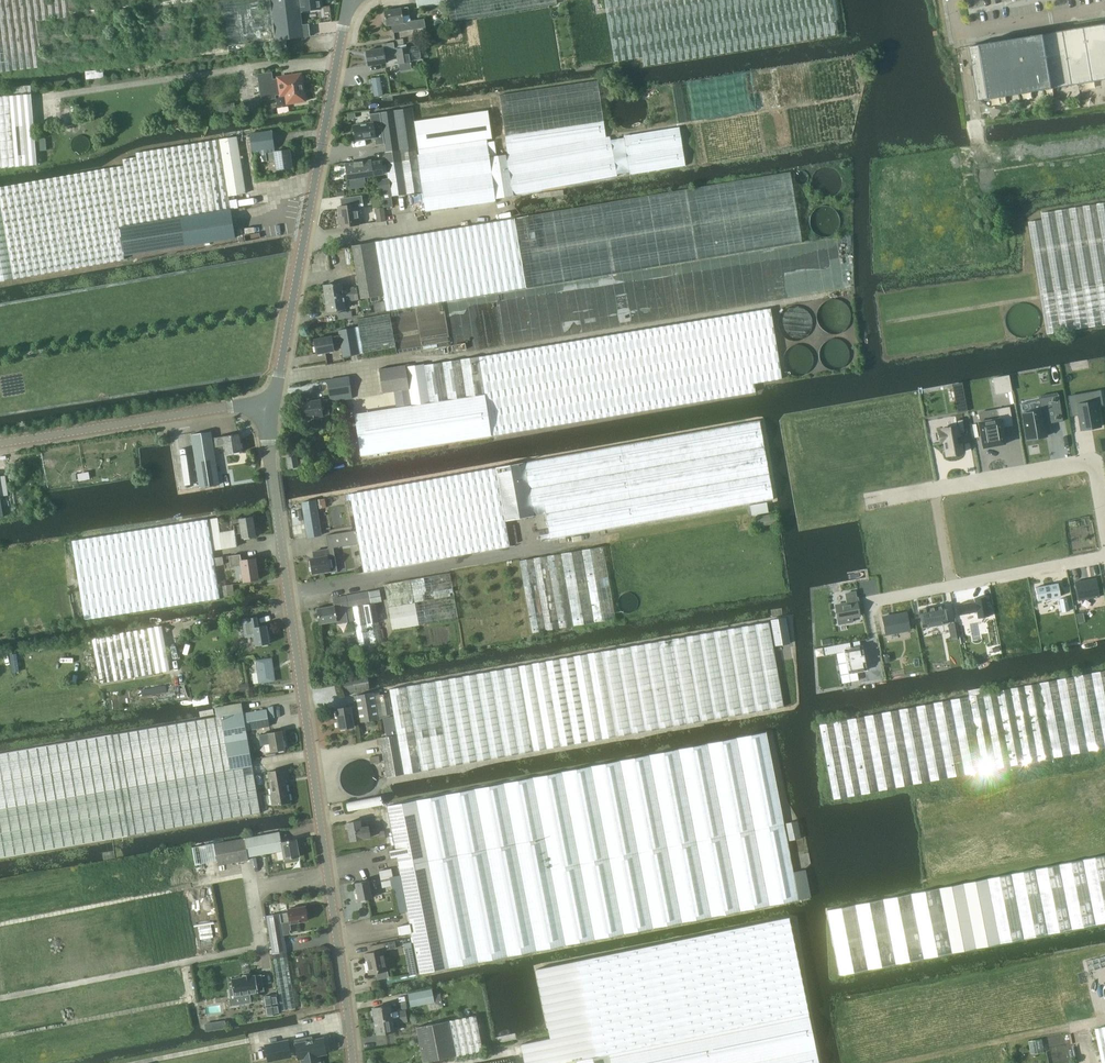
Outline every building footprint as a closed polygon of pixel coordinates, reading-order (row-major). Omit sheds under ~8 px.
[(192,51),(192,58),(219,55),(276,48),(276,49),(287,48),(286,39),(275,41),(271,0),(0,0),(0,72),(42,67),(42,68),(192,51)] [(275,41),(286,39),(310,36),(309,24),(302,24),(299,0),(271,0),(275,41)] [(324,8),(324,0),(301,0),(303,10),(324,8)] [(556,0),(450,0),(450,3),(447,3),(449,15),(451,22),(557,4),(556,0)] [(605,6),(607,14),(614,61),(642,57),(644,66),(838,34),(832,0),(604,0),(605,6)] [(411,19),(409,6),(385,10),(388,25),(392,24),(412,21),(411,19)] [(393,32),(426,26),(425,17),(411,19),(412,21),(392,24),(393,32)] [(971,46),(980,100),(1104,79),(1104,23),(971,46)] [(382,44),(383,49),(368,51),(370,65),(387,62),(386,56),(397,54),(396,48),(395,48),(394,42),(382,44)] [(409,47),(396,49),(398,63),(399,63),(400,71),(412,69),(411,62),(409,47)] [(273,79),(272,72),(258,74),(262,100),(276,98),(275,95),(287,93),(289,103),(305,100),(301,74),(278,78),(273,79)] [(384,91),(381,72),(372,73),(375,92),(384,91)] [(599,81),(499,95),(505,135),(507,155),(513,195),(618,176),(617,174),(612,140),(611,136),(606,137),(604,121),(599,81)] [(31,85),(7,87),(8,96),(32,94),(31,85)] [(8,96),(0,97),(0,168),(35,165),(37,165),(36,150),(35,137),(32,94),(8,96)] [(647,111),(647,108),(646,105),(644,101),(642,99),(640,97),(637,96),(634,95),(631,94),(628,94),(624,95),(621,97),(619,99),(616,101),(615,104),(614,108),(613,111),(614,114),(615,117),(616,120),(618,122),(620,124),(624,126),(627,127),(629,128),(633,128),(636,127),(639,125),(641,124),(644,121),(645,118),(647,115),(647,111)] [(174,97),(176,118),(186,117),(185,96),(174,97)] [(385,152),(416,148),(410,108),(394,111),(380,113),(385,144),(385,152)] [(488,110),(415,121),(418,147),(486,138),(491,137),(488,110)] [(376,138),(377,145),(385,144),(380,113),(371,114),(372,122),(354,125),(356,133),(354,134),(355,138),(357,138),(357,141),(376,138)] [(624,136),(624,138),(630,172),(630,175),(685,165),(679,127),(624,136)] [(276,160),(278,170),(294,168),(291,150),(275,152),(272,130),(249,133),(252,152),(253,157),(267,155),(268,162),(276,160)] [(245,194),(237,136),(219,139),(136,152),(136,157),(122,159),(123,166),(0,187),(0,281),(125,259),(119,227),(230,209),(228,196),(245,194)] [(494,141),(488,142),(490,156),(496,155),(494,141)] [(495,199),(489,157),(487,143),(417,153),(422,191),(425,211),(427,211),(495,201),(495,199)] [(385,152),(387,161),(388,173),(391,196),(422,191),(417,153),(416,148),(385,152)] [(495,199),(514,196),(513,195),(507,155),(489,157),(495,199)] [(370,158),(344,163),(347,179),(373,175),(384,173),(382,159),(371,161),(370,158)] [(841,185),(842,182),(841,179),(841,176),(839,174),(837,171),(835,169),(832,168),(830,167),(827,167),(824,167),(821,168),(819,170),(816,172),(815,174),(813,177),(813,180),(813,183),(813,185),(814,188),(816,191),(818,193),(820,194),(823,195),(826,196),(829,196),(832,195),(834,194),(837,192),(839,190),(840,188),(841,185)] [(804,169),(801,169),(798,171),(796,174),(795,177),(797,181),(799,183),(803,184),(806,183),(809,181),(810,178),(810,174),(808,171),(804,169)] [(803,242),(791,172),(515,218),(351,246),(360,299),(384,295),(386,311),(526,288),(557,283),(803,242)] [(563,189),(537,193),(537,195),(538,195),(538,196),(537,196),(537,198),(551,196),(551,197),(564,195),(563,189)] [(339,207),(342,228),(361,225),(357,205),(363,204),(362,195),(344,198),(346,206),(339,207)] [(1041,213),(1042,219),(1028,222),(1040,294),(1047,334),(1104,324),(1104,202),(1041,213)] [(841,224),(841,221),(841,217),(840,214),(839,211),(837,209),(835,207),(832,205),(829,204),(826,204),(823,204),(820,204),(817,205),(814,207),(812,209),(810,212),(809,215),(808,218),(808,221),(809,224),(810,227),(811,230),(814,232),(816,234),(819,235),(822,236),(825,236),(828,236),(831,235),(834,234),(836,232),(838,229),(840,227),(841,224)] [(386,221),(384,207),(375,208),(377,222),(386,221)] [(230,209),(119,227),(124,256),(235,238),(231,209),(230,209)] [(325,285),(327,298),(358,293),(357,288),(343,290),(342,282),(325,285)] [(345,300),(359,298),(358,293),(327,298),(329,311),(346,308),(345,300)] [(798,305),(793,305),(788,306),(784,309),(781,312),(779,317),(778,322),(779,327),(781,331),(784,335),(788,338),(793,339),(798,339),(803,338),(807,335),(810,331),(812,327),(813,322),(812,317),(810,313),(807,309),(803,306),(798,305)] [(338,313),(338,318),(339,319),(352,317),(351,310),(338,313)] [(479,357),(406,368),(411,402),(399,404),(399,405),(401,405),(402,407),(355,413),(361,454),(492,435),(603,417),(756,392),(754,383),(782,379),(777,349),(770,310),(590,339),(590,338),(479,357)] [(363,353),(396,348),(390,313),(357,319),(363,353)] [(342,356),(345,355),(360,353),(356,327),(338,330),(338,335),(316,339),(314,339),(317,354),(319,353),(325,352),(334,350),(333,343),(334,343),(340,342),(342,356)] [(837,337),(833,337),(828,338),(824,341),(821,345),(819,349),(818,354),(819,359),(821,363),(825,366),(829,369),(834,370),(839,369),(843,367),(847,364),(849,360),(851,355),(850,350),(849,346),(846,342),(842,339),(837,337)] [(396,404),(399,404),(411,402),(406,368),(405,365),(379,369),(383,393),(394,391),(396,404)] [(332,401),(353,398),(350,376),(328,379),(332,401)] [(1009,376),(993,378),(996,393),(1012,391),(1009,376)] [(1095,398),(1069,403),(1072,416),(1079,415),(1081,430),(1101,426),(1097,405),(1104,404),(1101,390),(1094,392),(1095,398)] [(1040,400),(1021,403),(1023,413),(1027,439),(1047,436),(1045,424),(1063,421),(1058,395),(1039,398),(1040,400)] [(306,418),(330,414),(328,398),(303,402),(306,418)] [(980,421),(978,421),(983,448),(1005,444),(1002,426),(1012,424),(1009,407),(997,409),(999,418),(980,421)] [(942,430),(939,431),(941,442),(944,441),(947,455),(963,452),(961,443),(962,443),(962,442),(961,442),(960,437),(961,436),(960,436),(960,434),(966,432),(963,418),(956,420),(957,426),(942,429),(942,430)] [(550,539),(773,499),(759,420),(526,462),(535,515),(538,529),(548,527),(550,539)] [(211,432),(191,435),(199,487),(220,484),(211,432)] [(242,452),(239,434),(223,436),(215,438),(216,446),(224,445),(226,454),(242,452)] [(290,467),(299,466),(298,456),(289,457),(290,467)] [(175,458),(178,490),(195,488),(194,480),(187,481),(185,469),(180,470),(178,457),(175,458)] [(526,462),(496,467),(505,521),(534,516),(534,515),(535,515),(526,462)] [(509,546),(505,521),(496,467),(350,494),(350,495),(351,501),(356,529),(358,542),(364,572),(509,546)] [(325,498),(318,499),(320,508),(326,507),(325,498)] [(310,536),(322,534),(316,499),(304,501),(310,536)] [(768,513),(766,502),(750,505),(752,515),(768,513)] [(777,523),(775,513),(768,514),(754,517),(756,527),(777,523)] [(243,537),(256,535),(253,516),(240,518),(241,523),(234,525),(235,533),(242,532),(243,537)] [(218,518),(207,519),(70,541),(83,620),(220,598),(220,597),(219,586),(215,566),(224,564),(223,556),(214,558),(213,550),(237,546),(235,529),(220,532),(218,518)] [(314,573),(331,570),(331,571),(337,570),(333,547),(335,547),(358,542),(356,530),(326,535),(328,548),(315,551),(316,557),(312,558),(314,573)] [(532,633),(615,618),(603,547),(520,561),(532,633)] [(245,580),(259,578),(256,558),(242,560),(241,554),(231,555),(229,555),(231,566),(233,565),(242,564),(245,580)] [(392,630),(458,619),(450,573),(385,584),(392,630)] [(1095,578),(1076,582),(1079,600),(1099,596),(1095,578)] [(1058,583),(1035,587),(1038,600),(1061,596),(1058,583)] [(233,584),(219,586),(220,597),(234,595),(233,584)] [(379,590),(333,599),(334,604),(335,605),(318,608),(320,622),(336,619),(337,624),(354,621),(358,646),(383,642),(375,603),(382,601),(379,590)] [(848,603),(837,605),(840,623),(852,620),(852,616),(860,615),(855,591),(846,593),(848,603)] [(962,604),(957,605),(959,615),(976,613),(977,618),(989,616),(986,596),(973,598),(974,602),(971,602),(971,600),(961,602),(962,604)] [(1067,597),(1059,599),(1062,612),(1069,610),(1067,597)] [(944,605),(920,610),(923,627),(947,623),(944,605)] [(907,612),(883,617),(886,634),(910,629),(907,612)] [(253,635),(255,646),(270,643),(267,624),(258,626),(256,616),(242,618),(246,636),(253,635)] [(790,644),(785,617),(770,619),(775,646),(790,644)] [(434,681),(389,689),(394,716),(383,718),(386,737),(380,738),(386,777),(404,774),(783,707),(769,622),(434,681)] [(92,639),(100,684),(170,671),(161,626),(92,639)] [(956,630),(950,632),(951,640),(958,639),(956,630)] [(854,647),(844,649),(849,673),(867,670),(862,646),(860,646),(860,641),(853,642),(854,647)] [(275,681),(272,658),(255,660),(259,683),(275,681)] [(983,693),(819,725),(833,799),(1104,747),(1104,670),(983,693)] [(249,683),(239,684),(240,691),(250,690),(249,683)] [(374,693),(374,692),(357,696),(361,721),(383,717),(383,716),(391,714),(388,694),(380,695),(379,692),(374,693)] [(0,754),(0,858),(129,836),(261,813),(256,790),(253,766),(246,730),(243,712),(242,702),(215,707),(217,716),(111,735),(0,754)] [(358,706),(350,708),(336,710),(339,724),(336,725),(337,728),(339,728),(340,730),(355,727),(353,717),(353,715),(359,714),(358,706)] [(267,710),(243,714),(246,730),(270,726),(267,710)] [(271,750),(284,748),(281,729),(268,731),(269,734),(260,735),(261,743),(269,741),(271,750)] [(407,912),(410,925),(399,927),(401,937),(412,934),(419,974),(594,939),(811,897),(805,869),(793,872),(784,824),(765,732),(386,801),(395,848),(387,849),(388,857),(396,855),(399,866),(407,912)] [(380,762),(378,756),(369,757),(370,764),(380,762)] [(289,777),(288,769),(268,773),(272,794),(270,795),(272,805),(290,802),(289,791),(287,792),(285,778),(289,777)] [(967,814),(971,836),(992,831),(994,838),(1104,817),(1104,781),(987,803),(988,810),(967,814)] [(361,819),(348,821),(351,840),(371,836),(368,818),(361,819)] [(797,821),(785,823),(788,841),(801,838),(797,821)] [(300,856),(297,837),(282,840),(279,831),(263,834),(267,853),(275,851),(284,850),(285,858),(300,856)] [(218,866),(249,860),(248,856),(267,853),(263,834),(214,843),(218,866)] [(827,910),(832,936),(840,975),(1104,923),(1104,855),(827,910)] [(390,877),(393,876),(391,869),(379,871),(382,888),(392,886),(390,877)] [(373,898),(371,888),(377,887),(375,880),(369,881),(369,880),(355,883),(359,901),(373,898)] [(288,911),(271,914),(267,914),(270,931),(271,939),(272,948),(273,953),(282,1010),(296,1008),(286,950),(286,946),(284,938),(284,937),(283,928),(282,921),(290,919),(290,922),(309,918),(308,912),(310,912),(309,906),(306,907),(306,904),(288,908),(288,911)] [(522,1044),(526,1062),(565,1062),(609,1054),(808,1013),(809,1013),(789,917),(536,969),(550,1038),(522,1044)] [(371,945),(372,952),(365,953),(369,974),(377,972),(378,979),(389,977),(383,950),(396,947),(395,941),(371,945)] [(232,987),(230,988),(232,1005),(252,1002),(250,994),(259,992),(258,985),(263,984),(261,973),(251,975),(251,973),(242,975),(242,976),(231,978),(232,987)] [(432,989),(409,994),(411,1007),(434,1002),(432,989)] [(276,994),(265,996),(268,1015),(279,1013),(276,994)] [(374,1015),(375,1015),(376,1020),(406,1015),(405,1010),(392,1012),(391,1004),(373,1007),(374,1009),(372,1009),(374,1015)] [(808,1013),(609,1054),(565,1062),(818,1062),(808,1013)] [(408,1021),(406,1015),(376,1020),(378,1026),(376,1026),(377,1032),(379,1031),(379,1032),(396,1029),(395,1024),(408,1021)] [(483,1051),(476,1016),(448,1021),(455,1056),(483,1051)] [(423,1062),(455,1056),(448,1021),(417,1027),(423,1062)] [(1095,1029),(1102,1062),(1104,1062),(1104,1027),(1095,1029)] [(312,1036),(295,1039),(298,1059),(301,1058),(302,1062),(307,1062),(320,1060),(319,1054),(327,1053),(323,1037),(313,1039),(312,1036)] [(1030,1039),(1032,1052),(1044,1050),(1042,1037),(1030,1039)] [(288,1040),(264,1044),(268,1061),(292,1057),(288,1040)]
